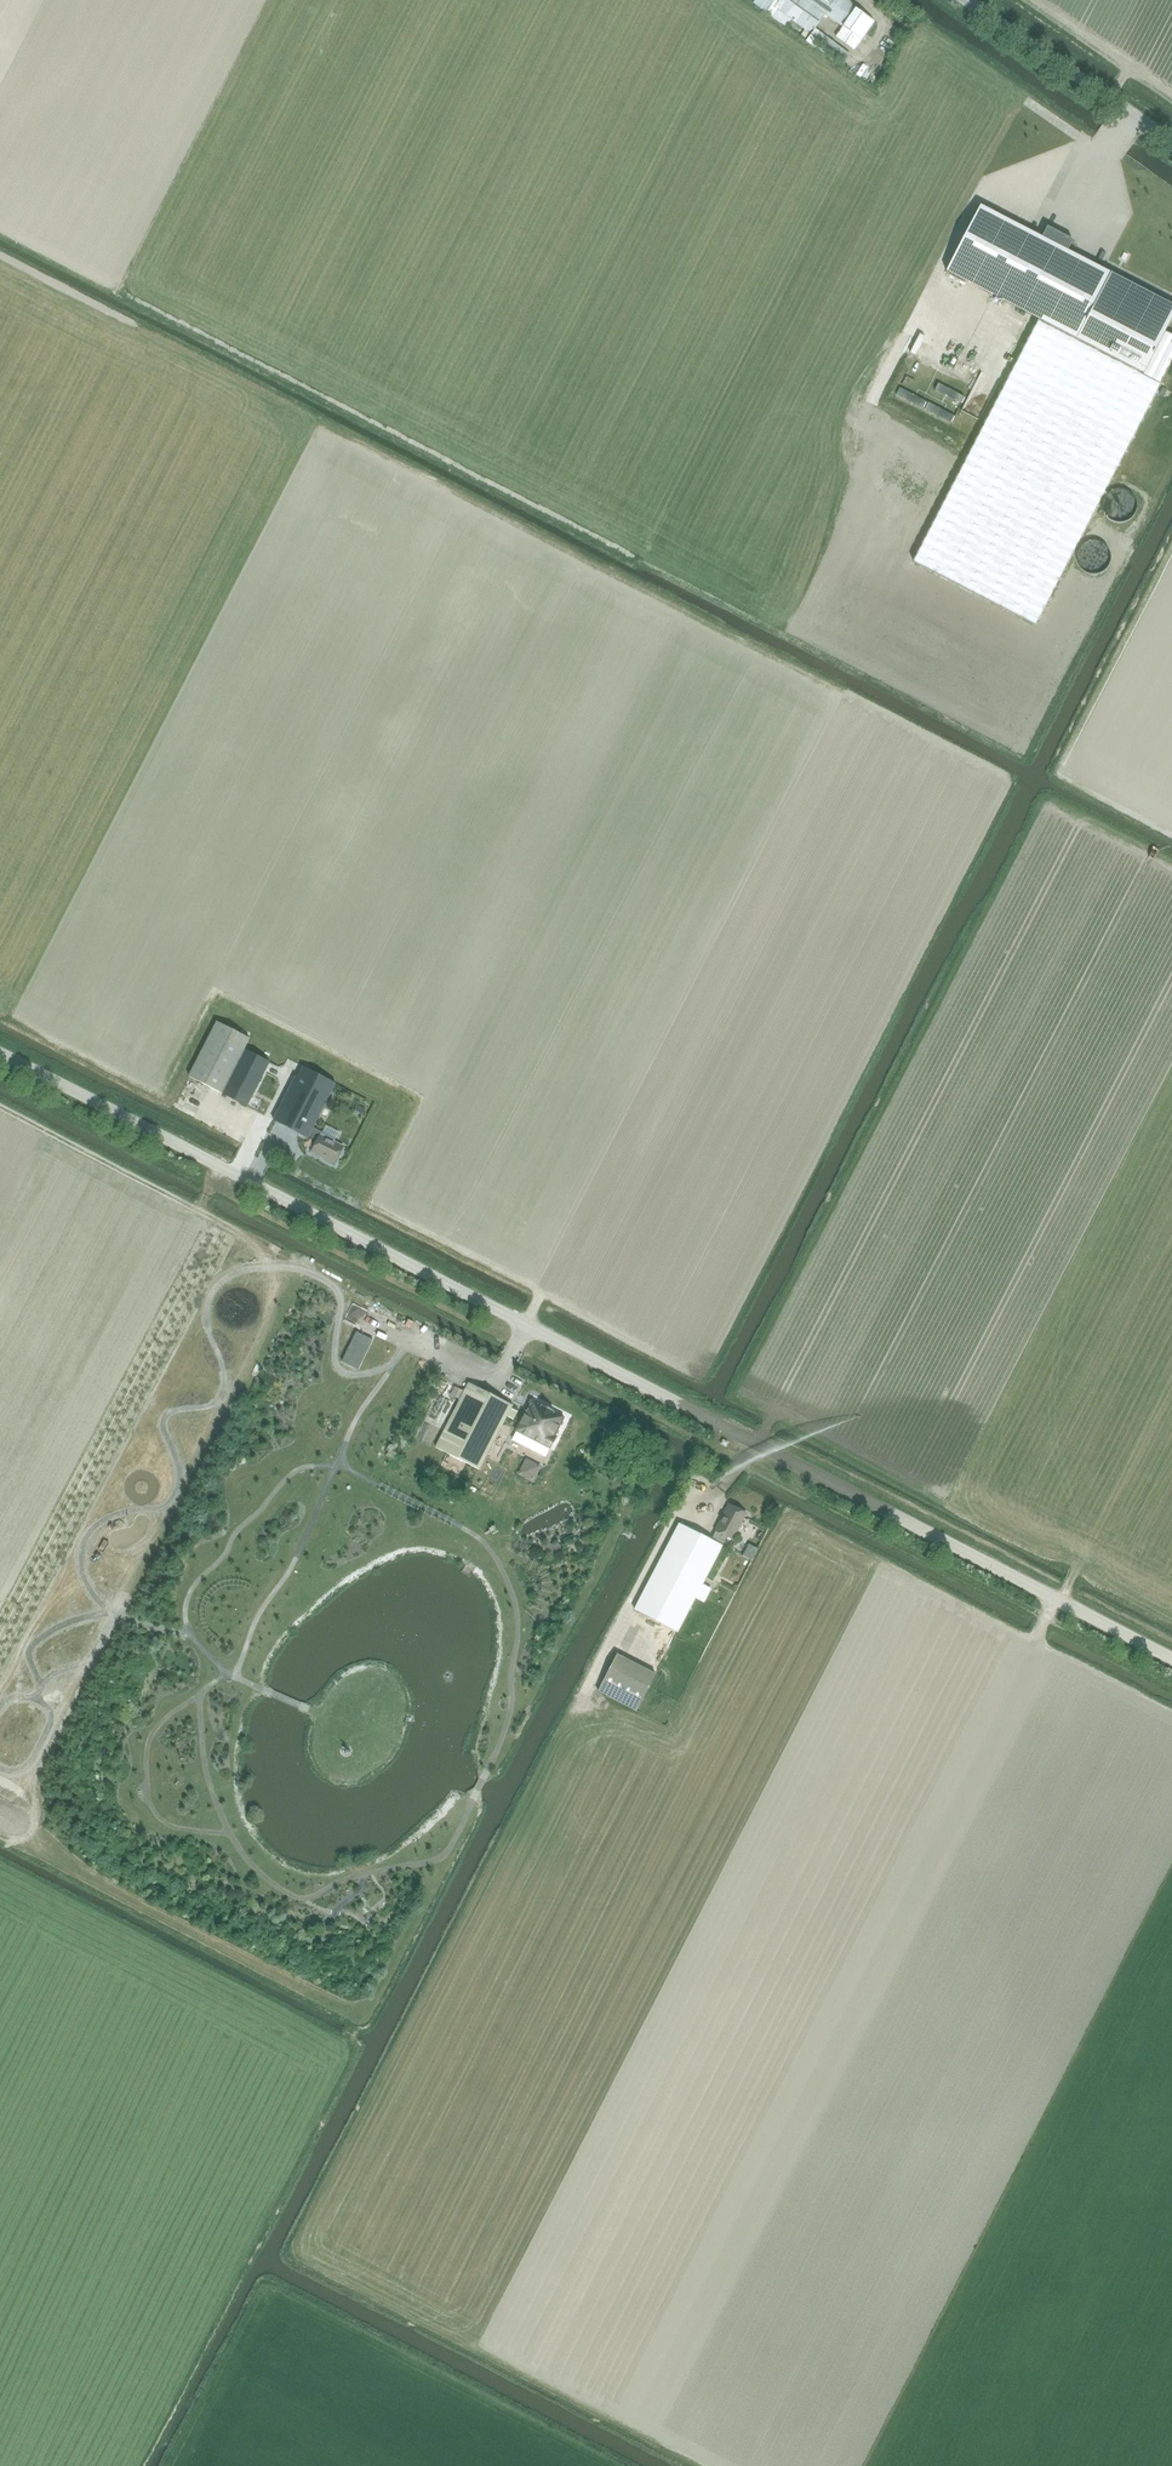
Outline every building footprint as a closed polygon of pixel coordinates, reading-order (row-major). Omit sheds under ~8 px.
[(756,6),(786,27),(791,20),(811,34),(805,42),(841,67),(850,55),(815,29),(825,15),(842,27),(835,37),(854,51),(857,46),(874,22),(856,10),(857,8),(846,0),(760,0),(756,6)] [(946,271),(993,296),(1039,319),(971,451),(1092,514),(1171,360),(1171,336),(1164,332),(1171,318),(1171,306),(1067,251),(1073,240),(1047,227),(1041,238),(1027,230),(980,206),(946,271)] [(938,383),(934,389),(961,403),(964,396),(938,383)] [(899,388),(895,395),(922,408),(925,402),(899,388)] [(927,402),(923,409),(950,423),(953,416),(927,402)] [(955,482),(913,562),(1035,625),(1088,522),(1092,514),(971,451),(955,482)] [(223,1094),(247,1106),(248,1104),(253,1096),(270,1062),(245,1050),(250,1039),(217,1021),(189,1076),(210,1087),(223,1094)] [(299,1078),(277,1121),(291,1129),(308,1137),(310,1133),(318,1138),(311,1151),(334,1163),(343,1146),(321,1134),(322,1132),(313,1127),(335,1084),(304,1068),(299,1078)] [(373,1340),(356,1332),(342,1362),(358,1370),(373,1340)] [(480,1469),(513,1405),(468,1382),(435,1447),(480,1469)] [(527,1410),(516,1431),(529,1438),(525,1447),(545,1457),(550,1448),(552,1449),(558,1437),(556,1436),(566,1417),(555,1412),(556,1411),(543,1404),(543,1405),(532,1400),(531,1403),(534,1404),(530,1412),(527,1410)] [(527,1460),(520,1473),(533,1480),(540,1467),(527,1460)] [(729,1504),(715,1531),(716,1531),(712,1539),(679,1523),(634,1609),(678,1632),(696,1598),(704,1602),(712,1589),(704,1584),(724,1546),(723,1546),(728,1537),(732,1540),(747,1513),(729,1504)] [(658,1671),(620,1651),(601,1687),(639,1707),(658,1671)]
